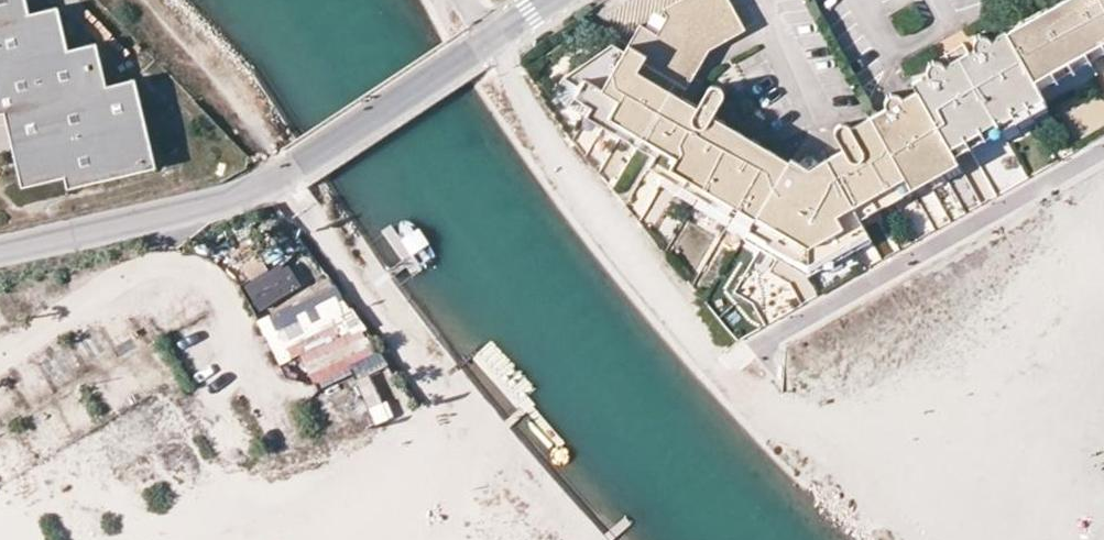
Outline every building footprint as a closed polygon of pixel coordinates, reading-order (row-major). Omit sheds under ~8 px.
[(57,5),(30,11),(27,0),(0,0),(0,111),(3,111),(20,182),(63,173),(66,184),(153,164),(143,121),(133,75),(106,80),(95,37),(67,42),(57,5)] [(682,96),(710,48),(742,30),(745,28),(729,0),(678,0),(664,8),(667,14),(657,33),(639,24),(628,43),(645,53),(637,70),(682,96)] [(1011,38),(1062,10),(1080,1),(1081,0),(1061,0),(1007,31),(1011,38)] [(1080,1),(1062,10),(1011,38),(1032,76),(1082,48),(1099,39),(1103,47),(1103,0),(1081,0),(1080,1)] [(951,152),(947,144),(1041,92),(1038,87),(1032,76),(1011,38),(1007,31),(1006,30),(990,38),(989,37),(985,36),(982,35),(980,35),(977,36),(975,38),(974,41),(974,44),(974,46),(968,50),(949,61),(944,63),(939,61),(937,60),(934,59),(931,61),(929,63),(928,65),(928,68),(929,72),(912,81),(916,89),(903,97),(901,96),(898,94),(895,94),(892,95),(889,96),(887,98),(886,101),(885,104),(886,106),(871,115),(906,177),(951,152)] [(1038,87),(1103,50),(1103,47),(1099,39),(1082,48),(1032,76),(1038,87)] [(648,165),(667,176),(750,225),(748,228),(809,264),(808,168),(791,157),(789,160),(784,168),(707,122),(712,114),(723,94),(723,91),(723,89),(721,87),(719,85),(716,85),(714,84),(711,85),(708,87),(696,105),(683,126),(668,118),(682,96),(637,70),(645,53),(628,43),(623,49),(611,43),(565,76),(581,87),(576,95),(591,106),(587,114),(653,154),(648,165)] [(945,53),(949,61),(968,50),(963,43),(945,53)] [(1046,101),(1041,92),(947,144),(951,152),(952,154),(1046,101)] [(696,105),(682,96),(668,118),(683,126),(696,105)] [(712,114),(707,122),(784,168),(789,160),(712,114)] [(867,213),(862,201),(879,192),(884,203),(902,193),(896,182),(906,177),(871,115),(851,127),(847,125),(843,123),(840,124),(838,126),(836,129),(836,132),(837,137),(843,148),(808,168),(809,264),(867,232),(859,218),(867,213)] [(906,177),(912,187),(957,162),(952,154),(951,152),(906,177)] [(906,177),(896,182),(902,193),(912,187),(906,177)] [(884,203),(879,192),(862,201),(867,213),(884,203)] [(259,255),(242,264),(250,279),(267,269),(259,255)] [(259,313),(301,289),(286,261),(243,286),(259,313)] [(349,283),(259,316),(277,365),(302,356),(312,384),(354,368),(374,423),(397,415),(349,283)] [(44,396),(66,380),(52,360),(29,376),(44,396)] [(331,395),(320,419),(345,430),(356,406),(331,395)]
